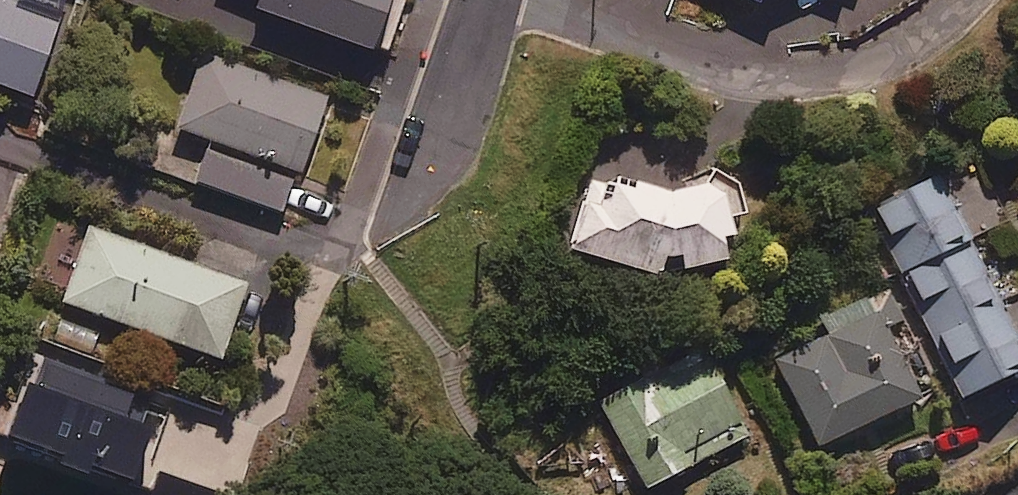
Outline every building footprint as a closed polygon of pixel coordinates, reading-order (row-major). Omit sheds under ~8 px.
[(7,0),(0,0),(0,86),(27,96),(55,17),(7,0)] [(250,0),(247,6),(362,50),(381,0),(249,0),(250,0)] [(323,97),(203,55),(177,129),(208,140),(194,181),(283,212),(323,97)] [(657,192),(591,179),(566,251),(647,278),(713,263),(708,237),(725,233),(721,217),(739,213),(733,184),(710,169),(700,186),(657,192)] [(1000,306),(935,174),(868,207),(960,396),(1017,368),(1017,297),(1000,306)] [(244,284),(87,227),(60,301),(216,359),(244,284)] [(819,315),(828,334),(777,358),(817,443),(916,397),(883,326),(899,318),(884,285),(819,315)] [(100,328),(45,309),(33,343),(88,362),(100,328)] [(666,372),(655,349),(618,368),(627,386),(596,401),(639,488),(742,436),(700,354),(666,372)] [(0,389),(0,438),(114,479),(142,404),(25,362),(13,393),(0,389)]
